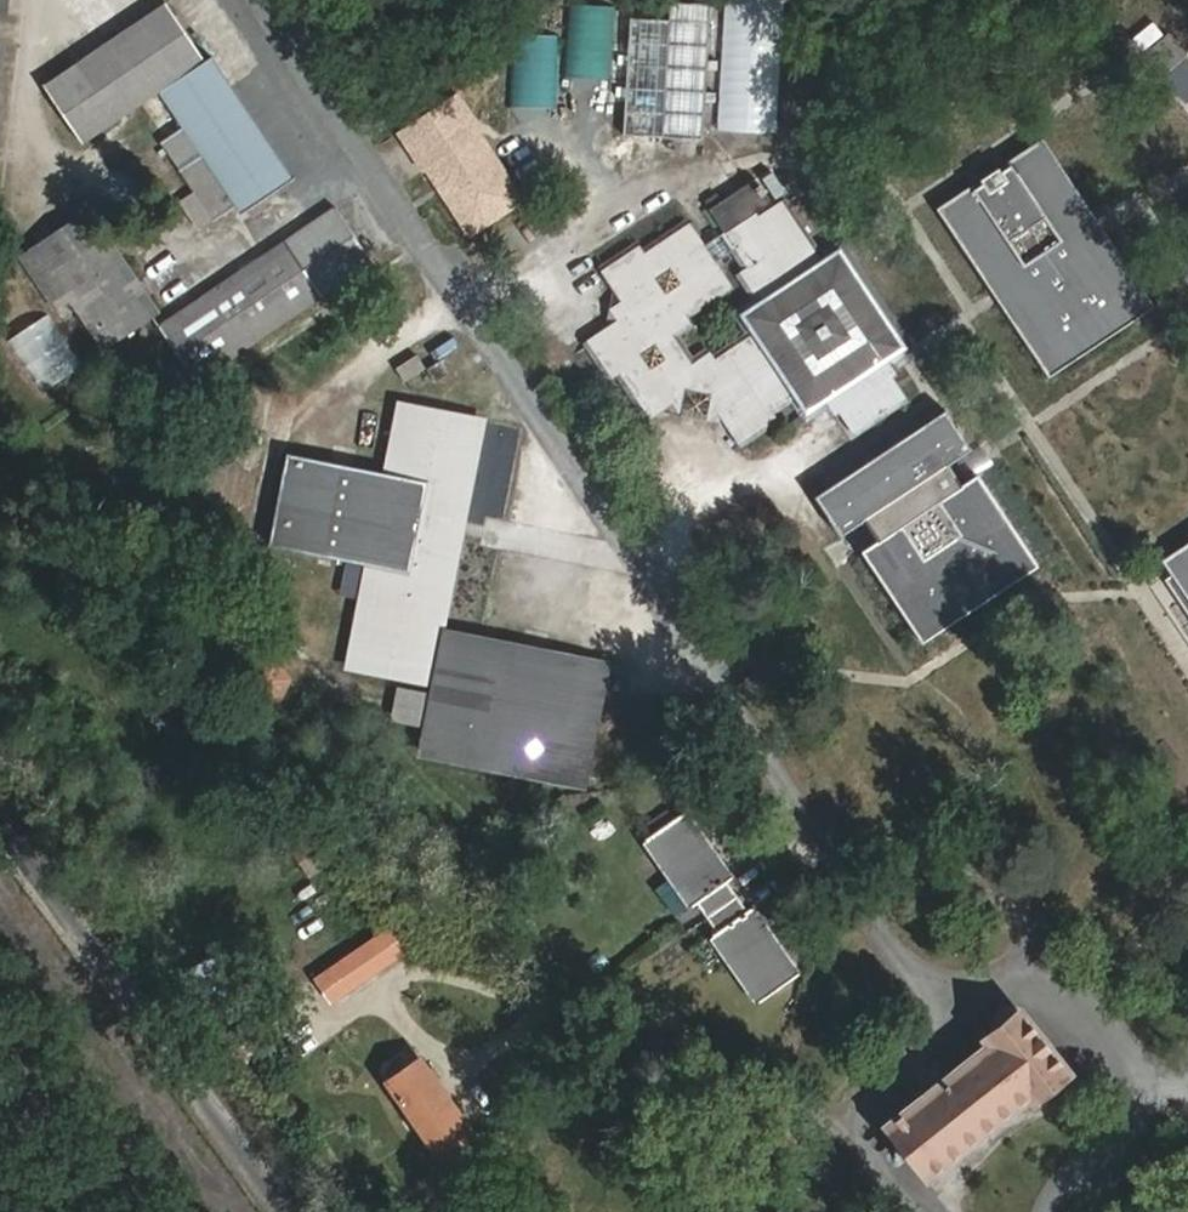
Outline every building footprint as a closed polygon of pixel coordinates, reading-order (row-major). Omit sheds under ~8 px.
[(10,21),(12,0),(0,0),(0,20),(10,21)] [(614,75),(619,2),(591,0),(574,0),(569,72),(614,75)] [(718,130),(776,133),(786,0),(725,0),(718,130)] [(179,83),(182,86),(208,66),(169,9),(47,92),(71,127),(117,96),(131,116),(163,94),(179,83)] [(673,9),(672,26),(633,26),(627,141),(708,145),(713,9),(673,9)] [(515,38),(511,102),(562,106),(567,42),(515,38)] [(1184,56),(1169,38),(1147,53),(1163,72),(1184,56)] [(264,205),(295,184),(214,64),(208,66),(182,86),(264,205)] [(246,217),(264,205),(182,86),(179,83),(163,94),(188,130),(163,146),(197,196),(216,225),(240,209),(246,217)] [(486,142),(458,95),(397,134),(465,243),(524,206),(486,142)] [(71,127),(84,147),(131,116),(117,96),(71,127)] [(1050,375),(1149,308),(1104,240),(1098,244),(1091,235),(1084,226),(1092,220),(1038,142),(1005,164),(1009,171),(1002,176),(997,170),(979,182),(983,188),(976,194),(971,187),(938,210),(992,290),(998,286),(1004,294),(1009,303),(1003,306),(1050,375)] [(888,366),(909,352),(840,250),(819,264),(782,209),(758,224),(755,218),(770,208),(754,183),(708,215),(724,237),(734,253),(748,273),(741,278),(759,303),(738,317),(752,338),(711,366),(706,357),(691,368),(672,340),(688,329),(682,322),(727,291),(712,269),(701,253),(686,231),(641,261),(635,252),(604,273),(615,290),(625,304),(621,329),(606,339),(587,350),(608,383),(617,377),(647,422),(655,417),(672,405),(720,414),(730,429),(741,447),(773,426),(768,418),(793,401),(806,422),(826,408),(840,398),(844,402),(847,407),(840,412),(856,436),(903,404),(887,380),(895,376),(891,370),(888,366)] [(181,205),(201,235),(216,225),(197,196),(181,205)] [(160,319),(89,215),(36,252),(70,304),(106,355),(160,319)] [(375,268),(338,215),(160,334),(195,387),(375,268)] [(70,304),(36,252),(23,260),(59,312),(70,304)] [(48,314),(7,338),(40,394),(80,370),(48,314)] [(486,418),(396,400),(381,472),(287,453),(270,547),(344,561),(338,595),(356,599),(342,672),(396,681),(389,722),(422,727),(417,757),(588,791),(611,661),(446,627),(486,418)] [(975,456),(947,416),(864,473),(818,505),(845,542),(869,528),(882,549),(867,560),(928,649),(1043,572),(982,482),(966,491),(956,477),(952,472),(975,456)] [(1162,560),(1187,600),(1187,543),(1162,560)] [(737,885),(693,822),(647,851),(692,916),(701,910),(723,943),(715,946),(761,1011),(806,980),(760,915),(751,921),(729,889),(737,885)] [(340,834),(300,861),(317,887),(358,859),(340,834)] [(412,961),(394,935),(316,988),(334,1013),(412,961)] [(974,1047),(980,1056),(876,1131),(918,1190),(1022,1113),(1027,1119),(1073,1086),(1022,1015),(974,1047)] [(484,1146),(428,1065),(387,1093),(443,1174),(484,1146)]
